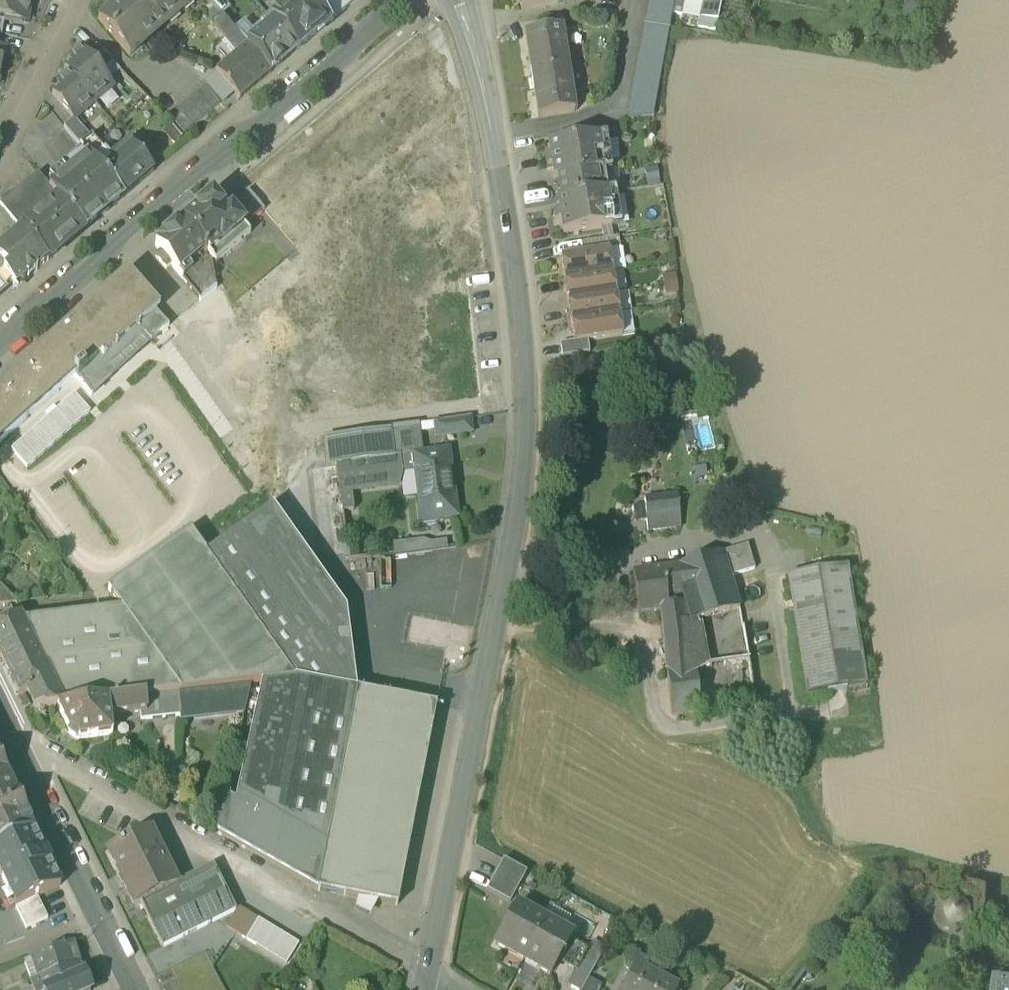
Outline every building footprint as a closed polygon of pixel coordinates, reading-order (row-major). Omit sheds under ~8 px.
[(30,0),(0,0),(0,20),(4,21),(26,25),(30,0)] [(129,59),(131,58),(128,54),(139,44),(142,48),(144,47),(142,44),(165,25),(167,27),(168,26),(165,22),(175,13),(179,17),(183,13),(179,9),(190,0),(193,4),(195,3),(192,0),(124,0),(97,23),(129,59)] [(179,9),(183,13),(193,4),(190,0),(179,9)] [(270,21),(297,52),(329,25),(308,0),(292,0),(293,2),(270,21)] [(329,25),(359,0),(308,0),(329,25)] [(522,12),(558,6),(557,0),(519,0),(522,12)] [(645,26),(669,30),(672,13),(682,15),(686,0),(649,0),(645,26)] [(690,0),(686,0),(682,15),(700,19),(703,3),(690,0)] [(715,32),(722,0),(690,0),(703,3),(700,19),(698,29),(715,32)] [(930,7),(905,1),(901,19),(926,25),(930,7)] [(165,22),(168,26),(179,17),(175,13),(165,22)] [(239,101),(271,74),(248,46),(235,31),(221,15),(210,26),(224,43),(226,41),(237,55),(216,74),(217,75),(236,97),(239,101)] [(265,32),(248,46),(271,74),(297,52),(270,21),(269,20),(261,27),(265,32)] [(265,32),(261,27),(252,34),(243,23),(235,31),(248,46),(265,32)] [(142,44),(144,47),(167,27),(165,25),(142,44)] [(645,26),(629,110),(656,102),(669,30),(645,26)] [(524,36),(538,119),(574,113),(560,30),(524,36)] [(128,54),(131,58),(142,48),(139,44),(128,54)] [(86,56),(101,74),(112,65),(96,48),(86,56)] [(72,64),(65,70),(94,104),(113,88),(101,74),(86,56),(80,50),(68,60),(72,64)] [(74,121),(94,104),(65,70),(64,71),(68,75),(57,84),(60,88),(52,96),(73,120),(73,121),(74,121)] [(236,97),(217,75),(204,86),(206,87),(220,104),(223,108),(236,97)] [(169,118),(184,135),(220,104),(206,87),(169,118)] [(653,115),(656,102),(629,110),(627,122),(654,118),(653,115)] [(63,128),(79,147),(90,139),(74,121),(73,121),(73,120),(63,128)] [(184,139),(173,126),(163,135),(174,148),(184,139)] [(606,137),(598,138),(603,173),(612,171),(611,163),(620,162),(617,143),(607,144),(606,137)] [(88,156),(102,173),(112,164),(98,147),(90,138),(90,139),(79,147),(83,151),(88,156)] [(554,180),(558,180),(596,174),(603,173),(598,138),(549,146),(551,158),(544,159),(546,171),(553,169),(554,180)] [(107,139),(98,147),(112,164),(118,158),(115,154),(118,152),(107,139)] [(118,158),(112,164),(102,173),(124,199),(154,174),(127,142),(118,152),(115,154),(118,158)] [(45,183),(49,188),(88,156),(83,151),(45,183)] [(49,188),(54,194),(85,231),(124,199),(102,173),(88,156),(49,188)] [(660,186),(657,169),(644,171),(646,188),(660,186)] [(22,231),(41,215),(36,209),(54,194),(49,188),(45,183),(38,174),(0,206),(0,207),(22,231)] [(558,180),(561,202),(600,195),(596,174),(558,180)] [(615,193),(607,194),(612,228),(629,226),(625,198),(616,199),(615,193)] [(41,215),(22,231),(48,262),(85,231),(54,194),(36,209),(41,215)] [(607,194),(600,195),(561,202),(558,202),(560,213),(553,214),(555,226),(562,225),(563,236),(612,228),(607,194)] [(231,213),(243,227),(262,211),(247,195),(229,210),(231,213)] [(215,265),(229,253),(223,245),(230,239),(229,238),(243,227),(231,213),(226,217),(221,211),(212,200),(183,225),(206,253),(207,252),(208,257),(210,265),(213,262),(215,265)] [(226,207),(221,211),(226,217),(231,213),(229,210),(226,207)] [(188,268),(206,253),(183,225),(155,248),(158,252),(165,260),(160,264),(165,271),(170,267),(178,276),(182,281),(191,273),(190,272),(188,268)] [(251,235),(243,227),(229,238),(230,239),(223,245),(229,253),(251,235)] [(48,263),(21,232),(0,249),(0,264),(2,267),(0,269),(0,271),(11,284),(16,290),(48,263)] [(603,242),(605,253),(608,253),(620,251),(618,240),(603,242)] [(582,245),(584,257),(605,253),(603,242),(582,245)] [(620,251),(608,253),(612,275),(625,272),(621,251),(620,251)] [(560,261),(564,282),(612,275),(608,253),(605,253),(584,257),(560,261)] [(182,281),(199,302),(222,283),(215,265),(213,262),(210,265),(208,257),(190,272),(191,273),(182,281)] [(5,290),(11,284),(0,271),(0,283),(3,287),(5,290)] [(564,282),(567,303),(615,295),(612,275),(564,282)] [(661,278),(663,288),(677,286),(676,276),(661,278)] [(161,332),(166,328),(155,314),(127,280),(50,349),(49,348),(0,392),(0,445),(3,442),(78,376),(92,396),(111,379),(98,365),(138,329),(151,344),(152,343),(151,342),(155,339),(155,338),(161,332)] [(678,295),(677,286),(663,288),(664,297),(678,295)] [(567,303),(570,324),(618,316),(615,295),(567,303)] [(631,315),(618,316),(622,338),(634,336),(631,315)] [(622,338),(618,316),(570,324),(574,344),(574,345),(588,343),(622,338)] [(111,379),(151,344),(138,329),(98,365),(111,379)] [(560,346),(562,359),(589,355),(588,343),(574,345),(574,344),(560,346)] [(119,389),(111,379),(92,396),(98,404),(119,389)] [(74,395),(11,451),(27,469),(90,413),(74,395)] [(713,450),(711,418),(684,419),(686,451),(713,450)] [(433,424),(435,440),(472,435),(470,419),(444,423),(433,424)] [(393,459),(397,459),(413,457),(421,456),(417,427),(390,431),(393,459)] [(393,459),(390,431),(332,439),(336,467),(393,459)] [(336,467),(332,439),(323,440),(327,468),(336,467)] [(421,456),(413,457),(415,473),(419,509),(417,509),(419,527),(437,525),(437,522),(457,519),(448,452),(437,454),(421,456)] [(399,475),(415,473),(413,457),(397,459),(399,475)] [(336,467),(340,498),(351,496),(350,491),(397,485),(399,475),(397,459),(393,459),(336,467)] [(351,496),(340,498),(342,515),(354,513),(351,496)] [(644,501),(647,532),(681,529),(678,498),(644,501)] [(262,684),(235,806),(305,845),(318,848),(319,840),(327,842),(356,693),(347,614),(271,507),(205,555),(295,681),(262,684)] [(205,555),(191,535),(110,593),(122,610),(181,693),(249,686),(262,684),(295,681),(205,555)] [(392,545),(394,557),(447,551),(446,542),(430,544),(423,541),(392,545)] [(721,554),(728,579),(754,571),(747,547),(721,554)] [(633,575),(637,613),(660,610),(668,610),(667,607),(666,596),(682,594),(685,605),(686,609),(701,604),(696,588),(729,579),(728,579),(721,554),(674,568),(675,570),(633,575)] [(787,578),(807,697),(866,688),(847,569),(787,578)] [(660,610),(661,627),(683,625),(691,624),(699,622),(738,610),(729,579),(696,588),(701,604),(686,609),(685,605),(667,607),(668,610),(660,610)] [(16,604),(4,591),(0,591),(0,606),(16,604)] [(181,693),(122,610),(21,622),(19,617),(0,627),(0,657),(19,696),(27,692),(35,710),(57,707),(57,708),(108,702),(135,698),(145,697),(164,695),(165,695),(168,694),(178,693),(180,693),(181,693)] [(416,638),(433,641),(437,625),(419,622),(416,638)] [(688,662),(693,669),(704,668),(699,622),(691,624),(683,625),(685,638),(688,662)] [(661,627),(663,639),(685,638),(683,625),(661,627)] [(688,662),(685,638),(663,639),(671,717),(699,713),(693,669),(688,662)] [(749,662),(704,668),(693,669),(699,713),(754,705),(749,662)] [(180,717),(180,720),(243,712),(247,698),(249,686),(181,693),(180,693),(178,693),(181,717),(180,717)] [(140,714),(141,721),(165,719),(180,717),(181,717),(178,693),(168,694),(165,695),(164,695),(145,697),(147,713),(140,714)] [(319,840),(318,848),(326,850),(317,893),(373,903),(384,906),(395,908),(397,908),(436,708),(356,693),(327,842),(319,840)] [(135,698),(108,702),(110,718),(140,714),(147,713),(145,697),(135,698)] [(112,737),(110,718),(108,702),(57,708),(70,736),(77,741),(112,737)] [(32,831),(0,764),(0,846),(32,831)] [(216,835),(317,893),(326,850),(318,848),(305,845),(235,806),(225,800),(224,800),(216,835)] [(9,896),(11,895),(16,906),(14,906),(16,909),(37,898),(60,887),(34,832),(33,832),(32,831),(0,846),(0,877),(9,896)] [(107,854),(133,907),(140,904),(177,886),(176,886),(150,833),(107,854)] [(486,893),(510,906),(527,875),(502,861),(486,893)] [(140,904),(163,949),(235,913),(213,867),(176,886),(177,886),(140,904)] [(16,909),(26,930),(48,920),(37,898),(16,909)] [(969,903),(962,898),(954,898),(947,902),(945,910),(947,920),(954,924),(964,924),(969,919),(972,912),(969,903)] [(508,949),(526,959),(546,924),(517,908),(495,947),(506,953),(508,949)] [(226,929),(235,935),(248,915),(238,909),(235,913),(226,929)] [(554,910),(546,924),(564,934),(572,920),(554,910)] [(258,921),(248,915),(235,935),(245,941),(258,921)] [(268,927),(258,921),(245,941),(255,947),(268,927)] [(564,934),(546,924),(526,959),(540,967),(537,971),(549,977),(557,964),(569,943),(571,939),(564,934)] [(278,933),(268,927),(255,947),(266,954),(278,933)] [(288,940),(278,933),(266,954),(276,960),(288,940)] [(298,946),(288,940),(276,960),(286,966),(298,946)] [(574,974),(586,952),(569,943),(557,964),(574,974)] [(31,959),(40,979),(78,966),(80,966),(81,966),(73,944),(31,959)] [(572,989),(583,989),(588,980),(600,959),(586,952),(574,974),(567,987),(572,989)] [(40,979),(31,959),(23,963),(31,982),(40,979)] [(647,974),(650,969),(642,965),(629,989),(678,989),(647,974)] [(78,966),(40,979),(31,982),(35,989),(90,989),(84,975),(82,976),(78,966)] [(588,980),(583,989),(600,989),(602,987),(588,980)] [(994,981),(993,989),(1008,989),(1008,983),(994,981)]
